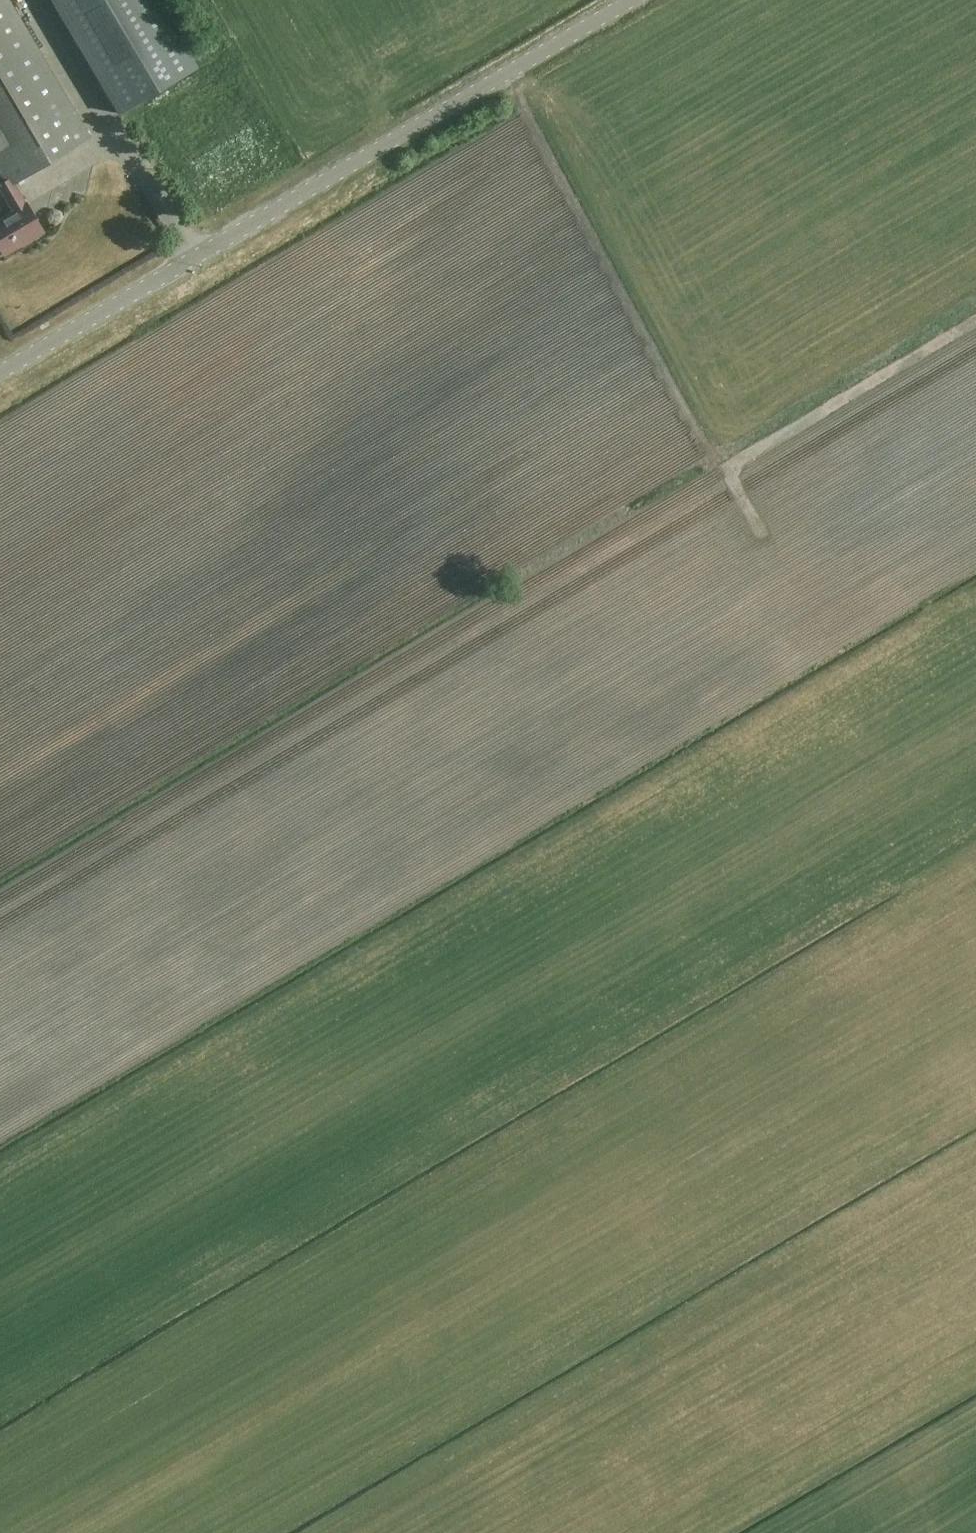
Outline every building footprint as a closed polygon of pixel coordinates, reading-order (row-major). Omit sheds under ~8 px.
[(5,181),(0,184),(0,189),(13,211),(0,219),(0,250),(3,255),(44,232),(27,203),(26,204),(13,183),(90,138),(9,0),(0,0),(0,173),(5,181)] [(119,114),(198,67),(158,0),(52,0),(119,114)]
